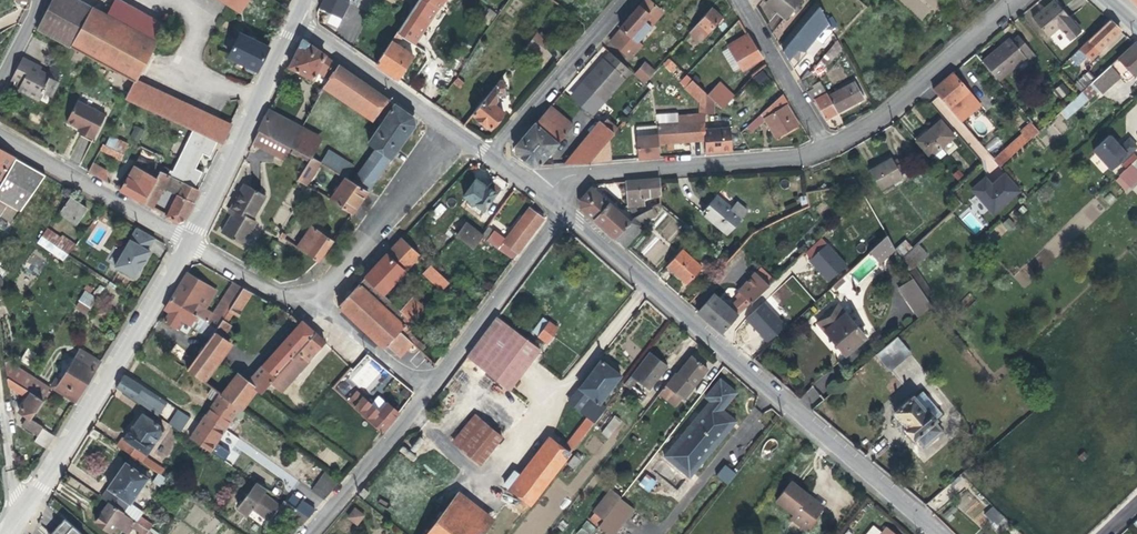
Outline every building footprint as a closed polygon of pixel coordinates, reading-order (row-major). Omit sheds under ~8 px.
[(34,29),(85,57),(130,82),(131,80),(152,44),(103,17),(73,0),(49,0),(34,29)] [(103,17),(152,44),(162,26),(116,0),(113,0),(103,17)] [(235,14),(241,5),(233,0),(214,0),(235,14)] [(372,63),(395,79),(410,57),(392,44),(394,41),(396,43),(398,40),(401,35),(407,39),(433,0),(414,0),(412,4),(372,63)] [(407,39),(411,42),(434,8),(442,0),(433,0),(407,39)] [(635,6),(645,16),(654,6),(648,0),(641,0),(635,6)] [(786,18),(800,0),(763,0),(786,18)] [(922,21),(942,0),(899,0),(922,21)] [(1051,1),(1030,20),(1046,37),(1057,27),(1068,40),(1078,31),(1051,1)] [(618,28),(607,41),(626,58),(637,45),(633,42),(647,26),(646,25),(641,21),(645,16),(635,6),(617,27),(618,28)] [(654,6),(645,16),(651,20),(659,11),(654,6)] [(828,26),(818,7),(780,52),(791,70),(804,54),(802,52),(820,30),(825,31),(827,27),(828,26)] [(708,9),(687,31),(698,41),(718,18),(708,9)] [(645,16),(641,21),(646,25),(651,20),(645,16)] [(1106,20),(1068,57),(1072,62),(1081,53),(1087,59),(1116,29),(1106,20)] [(534,32),(525,44),(540,55),(549,43),(534,32)] [(238,34),(226,58),(243,66),(242,68),(243,70),(252,74),(265,48),(238,34)] [(401,35),(398,40),(404,44),(407,39),(401,35)] [(739,47),(730,52),(740,69),(759,59),(744,35),(735,40),(739,47)] [(1010,39),(983,62),(998,80),(1025,58),(1022,55),(1028,50),(1018,37),(1012,43),(1010,39)] [(834,38),(817,60),(823,64),(837,44),(835,41),(834,38)] [(1115,58),(1131,76),(1136,71),(1136,48),(1132,43),(1115,58)] [(335,65),(305,44),(297,47),(287,67),(311,78),(314,71),(326,78),(335,65)] [(606,52),(580,83),(601,101),(627,70),(606,52)] [(20,57),(9,78),(19,84),(16,89),(43,103),(46,96),(48,92),(55,96),(61,85),(54,80),(57,75),(47,69),(43,75),(40,73),(40,72),(37,70),(39,68),(20,57)] [(671,74),(678,67),(669,57),(662,64),(671,74)] [(642,84),(652,72),(642,63),(632,75),(642,84)] [(50,65),(47,69),(57,75),(59,71),(50,65)] [(323,83),(322,84),(371,118),(379,123),(366,143),(374,149),(388,159),(412,125),(410,117),(335,65),(326,78),(323,83)] [(1107,66),(1089,82),(1100,94),(1111,84),(1107,79),(1113,73),(1107,66)] [(753,78),(762,88),(771,80),(762,69),(753,78)] [(503,72),(470,114),(488,128),(508,104),(504,72),(503,72)] [(1086,72),(1075,82),(1080,88),(1091,78),(1086,72)] [(1113,73),(1107,79),(1111,84),(1118,78),(1113,73)] [(949,75),(931,91),(958,123),(967,115),(961,107),(970,99),(949,75)] [(9,78),(6,84),(16,89),(19,84),(9,78)] [(697,113),(675,113),(687,124),(688,141),(702,141),(702,128),(703,113),(703,93),(689,79),(682,88),(697,103),(697,113)] [(130,82),(122,99),(124,100),(196,133),(205,114),(131,80),(130,82)] [(717,81),(704,94),(719,109),(732,96),(717,81)] [(811,89),(805,93),(810,103),(814,101),(823,119),(860,98),(852,83),(829,94),(828,92),(824,94),(817,82),(809,86),(811,89)] [(1055,88),(1060,97),(1069,93),(1064,83),(1055,88)] [(322,84),(320,88),(368,122),(371,118),(322,84)] [(1082,91),(1059,112),(1067,120),(1089,99),(1082,91)] [(781,95),(746,128),(750,132),(764,120),(776,139),(796,126),(784,107),(787,105),(781,95)] [(970,99),(961,107),(967,115),(977,107),(970,99)] [(74,101),(63,122),(77,128),(75,130),(90,138),(102,114),(74,101)] [(548,107),(512,147),(513,154),(531,167),(534,167),(570,126),(548,107)] [(266,109),(262,117),(295,135),(299,127),(266,109)] [(675,124),(655,125),(656,135),(656,143),(688,141),(687,124),(675,113),(675,124)] [(205,114),(196,133),(218,143),(227,125),(205,114)] [(608,114),(604,119),(610,124),(614,119),(608,114)] [(600,116),(558,165),(586,163),(605,141),(594,131),(604,119),(600,116)] [(262,117),(255,131),(279,144),(287,149),(295,135),(262,117)] [(604,119),(594,131),(605,141),(616,129),(610,124),(604,119)] [(614,119),(610,124),(616,129),(620,124),(614,119)] [(938,122),(913,142),(926,159),(951,138),(938,122)] [(1030,123),(990,159),(997,167),(1036,130),(1030,123)] [(130,138),(139,142),(143,129),(134,126),(130,138)] [(299,127),(295,135),(314,146),(319,137),(299,127)] [(702,141),(702,154),(729,152),(729,128),(702,128),(702,141)] [(255,131),(248,146),(271,159),(279,144),(255,131)] [(295,135),(287,149),(307,160),(314,146),(295,135)] [(656,143),(656,135),(634,137),(635,159),(657,157),(656,143)] [(1106,136),(1090,152),(1108,171),(1133,147),(1126,139),(1117,148),(1106,136)] [(985,144),(989,151),(1002,145),(998,137),(985,144)] [(100,144),(97,150),(116,161),(120,155),(100,144)] [(279,144),(271,159),(280,164),(287,149),(279,144)] [(374,149),(351,180),(366,191),(388,159),(374,149)] [(324,151),(316,165),(342,179),(344,180),(351,166),(324,151)] [(0,159),(0,181),(2,183),(0,187),(0,201),(19,211),(44,176),(3,154),(0,159)] [(117,186),(115,189),(141,203),(149,188),(158,171),(151,167),(135,158),(119,187),(117,186)] [(307,160),(298,174),(307,179),(315,165),(307,160)] [(890,160),(868,172),(879,192),(901,181),(890,160)] [(153,163),(151,167),(158,171),(165,175),(168,170),(153,163)] [(89,164),(85,172),(105,183),(103,171),(89,164)] [(158,171),(149,188),(158,193),(163,183),(167,186),(169,182),(173,185),(175,180),(165,175),(158,171)] [(298,174),(294,182),(302,187),(307,179),(298,174)] [(1018,192),(1004,175),(990,187),(983,179),(970,190),(991,215),(1018,192)] [(342,179),(326,201),(349,214),(365,192),(344,180),(342,179)] [(473,179),(464,192),(467,194),(464,199),(481,211),(493,194),(484,187),(481,191),(478,188),(481,184),(473,179)] [(852,179),(843,180),(844,187),(856,185),(852,179)] [(169,182),(167,186),(178,192),(182,183),(175,180),(173,185),(169,182)] [(656,181),(644,182),(646,199),(657,198),(656,181)] [(644,182),(623,183),(625,208),(641,207),(640,199),(646,199),(644,182)] [(178,192),(175,197),(189,204),(195,190),(182,183),(178,192)] [(230,215),(219,233),(239,245),(252,221),(249,219),(261,196),(242,184),(228,208),(232,211),(230,215)] [(149,188),(141,203),(149,208),(158,193),(149,188)] [(588,188),(578,199),(578,208),(613,239),(628,223),(609,206),(611,204),(602,196),(600,198),(588,188)] [(175,197),(165,217),(174,222),(181,220),(189,204),(175,197)] [(712,198),(699,215),(723,236),(743,212),(732,204),(727,211),(712,198)] [(70,200),(60,216),(76,226),(86,211),(70,200)] [(0,203),(0,217),(10,223),(17,212),(0,202),(0,203)] [(440,203),(433,212),(439,217),(447,208),(440,203)] [(491,232),(485,240),(493,247),(510,260),(541,219),(526,209),(503,240),(491,232)] [(648,211),(631,219),(639,226),(652,219),(648,211)] [(672,239),(680,221),(663,214),(656,232),(672,239)] [(1002,223),(1007,231),(1015,226),(1009,218),(1002,223)] [(628,223),(613,239),(622,248),(641,228),(639,226),(631,219),(628,223)] [(463,224),(453,237),(469,249),(474,243),(478,245),(479,243),(482,239),(479,236),(463,224)] [(136,280),(158,239),(135,227),(113,269),(136,280)] [(485,227),(479,236),(482,239),(485,240),(491,232),(485,227)] [(308,228),(299,241),(309,247),(304,256),(315,263),(329,242),(308,228)] [(44,229),(38,237),(62,254),(70,245),(58,236),(57,238),(44,229)] [(822,237),(803,253),(828,283),(848,266),(822,237)] [(884,237),(874,246),(884,257),(891,250),(884,237)] [(641,249),(651,261),(665,250),(656,238),(641,249)] [(399,239),(382,256),(400,273),(417,255),(399,239)] [(482,239),(479,243),(490,251),(493,247),(485,240),(482,239)] [(299,241),(294,249),(304,256),(309,247),(299,241)] [(902,241),(892,251),(897,260),(909,249),(902,241)] [(911,268),(929,256),(920,244),(902,256),(911,268)] [(874,246),(867,252),(877,263),(884,257),(874,246)] [(724,261),(714,272),(725,283),(748,258),(737,248),(724,261)] [(677,249),(662,266),(682,284),(697,266),(677,249)] [(36,270),(43,262),(34,255),(27,263),(36,270)] [(382,256),(361,279),(379,295),(400,273),(382,256)] [(428,266),(421,273),(439,290),(446,282),(428,266)] [(184,273),(179,282),(185,286),(186,284),(192,288),(197,281),(184,273)] [(710,294),(694,312),(718,333),(733,316),(772,280),(767,275),(761,280),(752,273),(735,292),(737,294),(725,308),(710,294)] [(917,318),(933,307),(913,278),(897,288),(917,318)] [(179,282),(168,301),(188,314),(191,316),(202,323),(204,324),(210,314),(201,309),(212,292),(197,281),(192,288),(186,284),(185,286),(179,282)] [(230,283),(219,300),(229,306),(240,289),(230,283)] [(355,285),(334,308),(380,350),(385,346),(397,358),(409,345),(402,339),(396,333),(407,321),(406,320),(398,314),(392,320),(355,285)] [(213,330),(183,370),(199,382),(227,344),(221,339),(228,328),(224,325),(231,314),(235,317),(245,302),(254,307),(259,300),(240,289),(229,306),(213,330)] [(85,290),(74,307),(86,315),(97,298),(85,290)] [(210,314),(204,324),(213,330),(229,306),(219,300),(210,314)] [(408,300),(396,312),(398,314),(406,320),(417,308),(408,300)] [(168,301),(162,310),(167,314),(162,322),(172,329),(177,320),(182,323),(188,314),(168,301)] [(768,343),(788,325),(765,301),(745,319),(768,343)] [(188,314),(182,323),(185,325),(191,316),(188,314)] [(842,314),(820,331),(842,356),(863,338),(842,314)] [(191,316),(185,325),(196,332),(202,323),(191,316)] [(541,317),(529,332),(535,337),(547,322),(541,317)] [(494,319),(486,329),(527,363),(536,351),(494,319)] [(407,321),(396,333),(402,339),(406,334),(413,326),(407,321)] [(547,322),(535,337),(542,343),(554,328),(547,322)] [(234,376),(219,397),(239,412),(253,391),(258,395),(259,394),(268,385),(283,367),(312,335),(299,323),(297,325),(244,383),(234,376)] [(486,329),(463,360),(506,392),(527,363),(486,329)] [(406,334),(402,339),(409,345),(420,355),(424,351),(406,334)] [(312,335),(283,367),(293,375),(305,362),(322,344),(312,335)] [(893,338),(883,346),(887,351),(891,356),(901,347),(893,338)] [(227,344),(199,382),(203,385),(230,347),(227,344)] [(883,346),(878,350),(883,355),(887,351),(883,346)] [(878,350),(873,355),(877,360),(883,355),(878,350)] [(646,353),(626,378),(633,383),(646,393),(665,368),(646,353)] [(347,376),(366,393),(386,371),(367,354),(347,376)] [(672,373),(662,385),(679,398),(689,386),(690,387),(704,370),(688,357),(674,374),(672,373)] [(548,440),(508,491),(527,505),(576,441),(577,441),(603,408),(596,403),(617,376),(597,360),(576,387),(577,388),(573,393),(583,401),(576,410),(584,417),(588,420),(580,430),(577,427),(566,442),(569,444),(563,451),(560,449),(548,440)] [(72,361),(53,392),(72,404),(91,373),(72,361)] [(283,367),(268,385),(279,395),(307,364),(305,362),(293,375),(283,367)] [(859,367),(853,373),(864,385),(870,380),(859,367)] [(122,376),(114,389),(131,401),(132,399),(154,413),(160,404),(147,396),(149,393),(122,376)] [(626,378),(620,387),(626,392),(633,383),(626,378)] [(40,402),(5,379),(8,391),(24,401),(16,414),(25,419),(28,421),(40,402)] [(707,401),(673,445),(699,465),(729,427),(720,420),(725,414),(720,410),(733,394),(717,381),(703,398),(707,401)] [(353,391),(343,402),(377,434),(395,414),(376,396),(368,405),(353,391)] [(217,395),(202,417),(223,431),(233,417),(236,420),(241,413),(239,412),(219,397),(217,395)] [(910,396),(892,411),(898,419),(904,426),(903,428),(912,439),(914,438),(922,447),(940,431),(932,422),(934,420),(931,417),(933,415),(931,411),(928,413),(925,409),(923,411),(910,396)] [(167,419),(174,407),(167,403),(160,415),(167,419)] [(183,431),(189,414),(175,410),(169,426),(183,431)] [(725,414),(720,420),(729,427),(734,421),(725,414)] [(123,441),(118,449),(140,464),(143,460),(141,458),(161,430),(140,415),(131,429),(130,429),(122,440),(123,441)] [(609,439),(623,421),(615,415),(601,432),(609,439)] [(473,416),(451,443),(477,465),(499,438),(473,416)] [(202,417),(187,439),(213,457),(218,448),(213,445),(223,431),(202,417)] [(584,417),(577,427),(580,430),(588,420),(584,417)] [(25,419),(20,428),(34,437),(39,430),(40,429),(28,421),(25,419)] [(898,419),(893,424),(898,431),(903,428),(904,426),(898,419)] [(42,451),(51,437),(39,430),(34,437),(30,444),(42,451)] [(544,437),(505,488),(508,491),(548,440),(544,437)] [(566,442),(560,449),(563,451),(569,444),(566,442)] [(673,445),(663,457),(689,478),(699,465),(673,445)] [(143,460),(140,464),(152,473),(155,468),(143,460)] [(122,465),(99,499),(107,505),(123,516),(125,513),(122,511),(126,505),(127,506),(144,480),(133,473),(135,469),(136,468),(128,463),(125,463),(123,466),(122,465)] [(725,464),(716,476),(727,485),(736,473),(725,464)] [(135,469),(133,473),(144,480),(146,477),(135,469)] [(323,473),(309,491),(322,500),(337,483),(323,473)] [(646,473),(638,484),(649,492),(657,481),(646,473)] [(154,474),(152,479),(161,485),(164,481),(155,474),(154,474)] [(791,481),(776,500),(794,514),(790,518),(806,530),(821,511),(806,499),(809,495),(791,481)] [(255,485),(235,509),(244,516),(250,510),(266,523),(277,508),(261,496),(264,491),(255,485)] [(362,489),(357,495),(362,499),(367,493),(362,489)] [(456,492),(451,499),(486,527),(491,520),(456,492)] [(607,492),(592,512),(601,520),(617,499),(607,492)] [(809,495),(806,499),(821,511),(824,507),(809,495)] [(423,533),(481,533),(486,527),(451,499),(423,533)] [(595,527),(604,533),(612,533),(631,510),(617,499),(601,520),(595,527)] [(298,502),(292,510),(305,519),(312,511),(298,502)] [(93,524),(107,533),(108,533),(114,526),(124,533),(127,528),(132,522),(131,521),(123,516),(107,505),(93,524)] [(993,506),(985,513),(999,527),(1007,519),(993,506)] [(354,507),(346,518),(358,526),(366,515),(354,507)] [(290,508),(285,516),(299,526),(305,519),(292,510),(290,508)] [(125,513),(123,516),(131,521),(133,518),(125,513)] [(575,533),(576,533),(590,533),(595,529),(586,521),(575,533)] [(127,528),(136,533),(147,533),(148,533),(135,524),(132,522),(127,528)]
